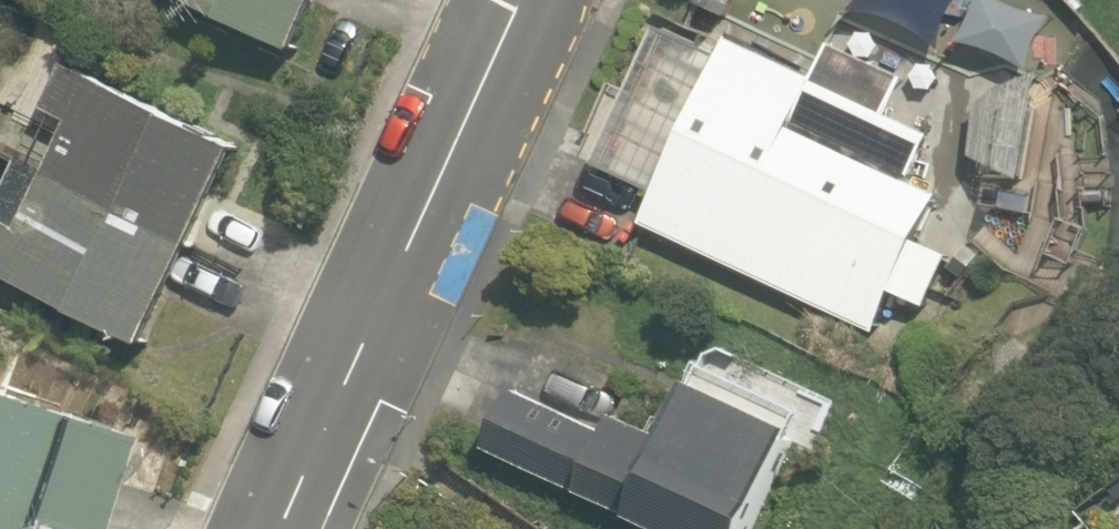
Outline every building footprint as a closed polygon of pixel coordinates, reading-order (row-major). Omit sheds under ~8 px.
[(310,58),(342,0),(206,0),(310,58)] [(748,21),(798,42),(816,0),(757,0),(748,21)] [(942,32),(1016,59),(1037,0),(953,0),(942,32)] [(702,30),(619,222),(857,330),(871,298),(909,315),(936,253),(911,241),(931,196),(900,182),(923,131),(702,30)] [(0,212),(0,267),(162,354),(269,155),(77,52),(44,112),(82,132),(30,228),(0,212)] [(462,436),(493,451),(484,470),(603,528),(743,528),(791,433),(660,367),(630,427),(589,406),(578,428),(491,385),(462,436)] [(136,440),(0,394),(0,528),(105,528),(136,440)]
